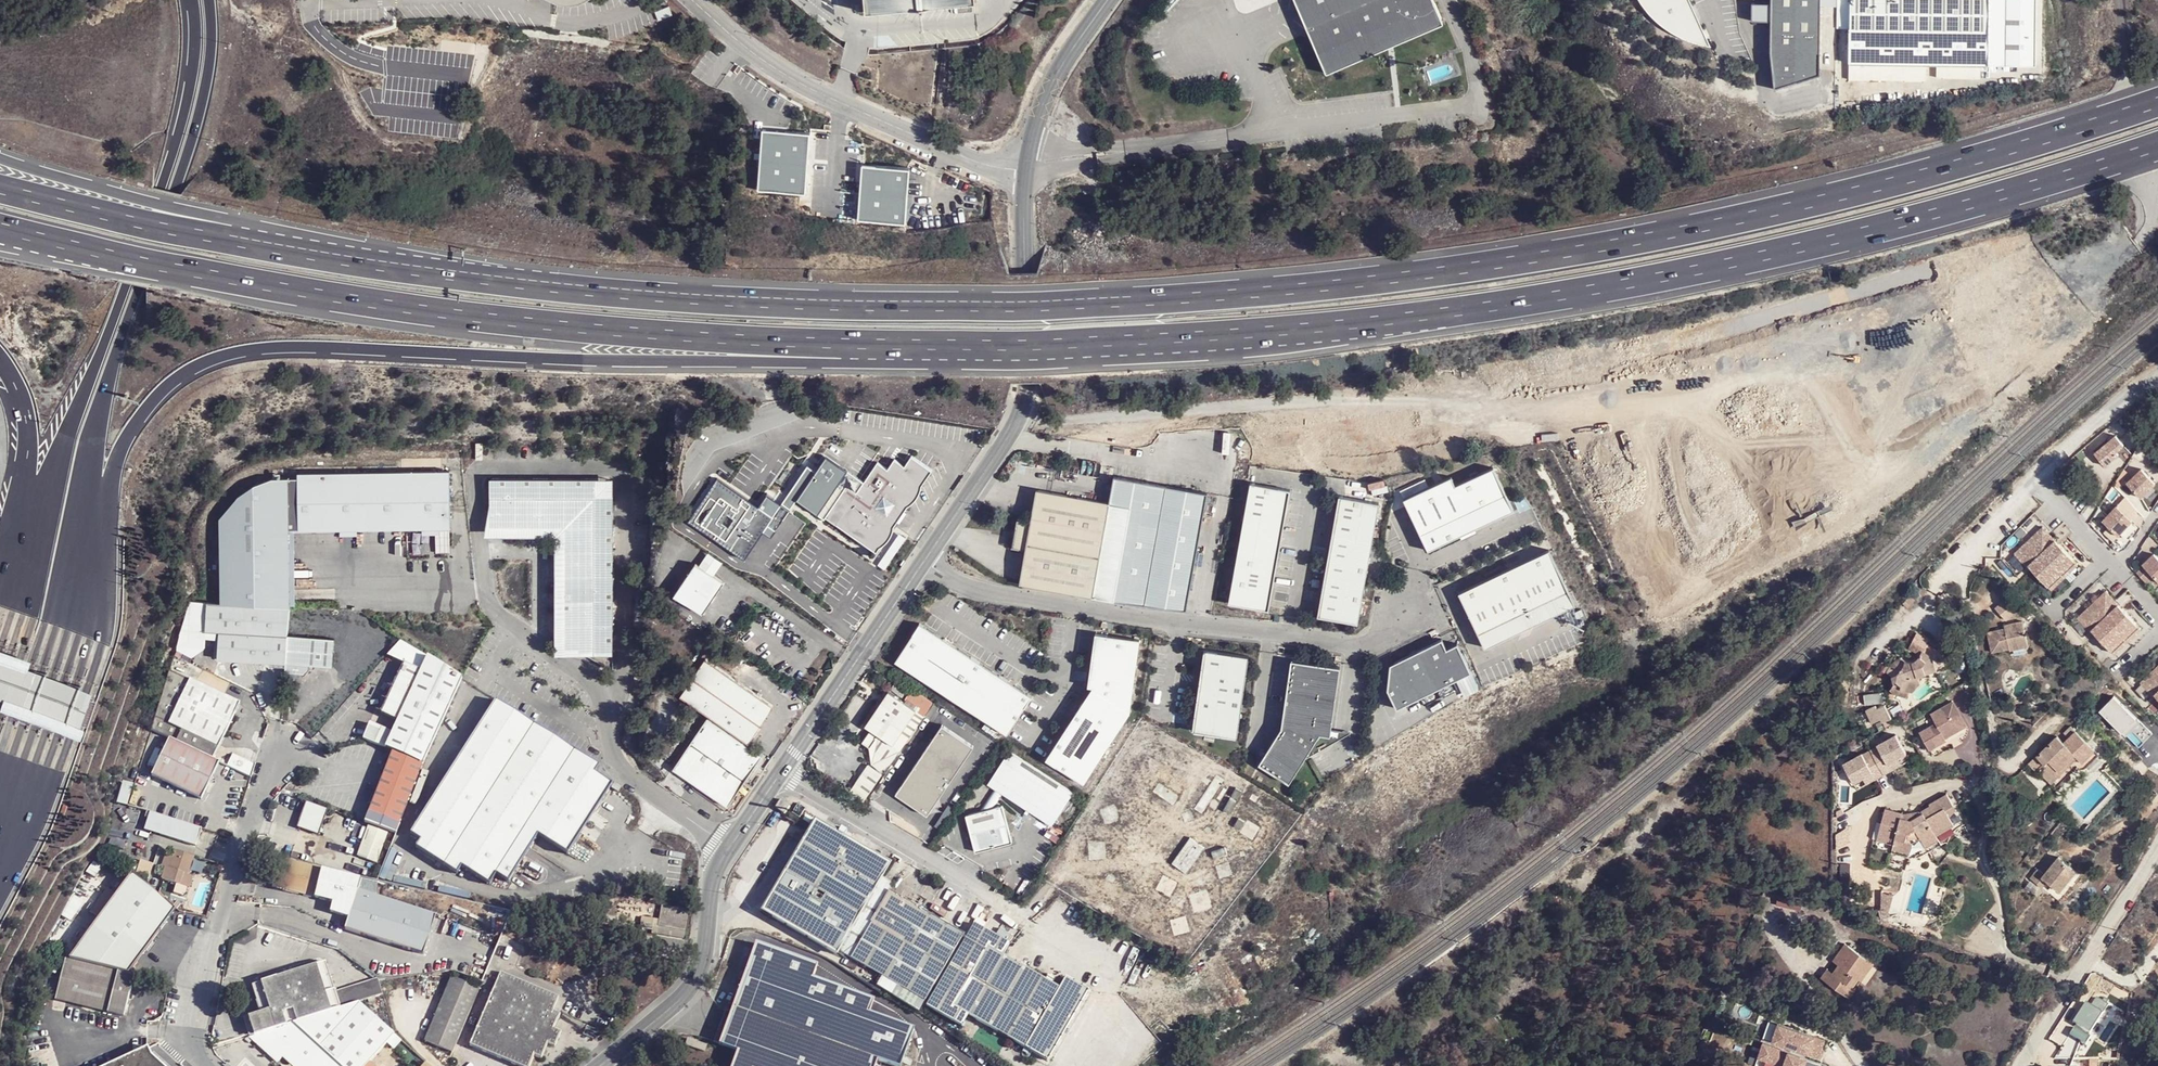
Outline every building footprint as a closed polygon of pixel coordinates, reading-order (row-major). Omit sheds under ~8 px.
[(861,23),(976,12),(975,0),(859,0),(861,23)] [(1326,72),(1371,52),(1370,50),(1396,36),(1398,41),(1443,21),(1434,0),(1295,0),(1326,72)] [(1639,3),(1642,5),(1647,10),(1654,17),(1664,24),(1675,30),(1686,36),(1696,41),(1709,48),(1687,0),(1637,0),(1639,3)] [(1770,4),(1770,22),(1770,54),(1775,90),(1821,75),(1821,5),(1821,0),(1770,0),(1770,4)] [(1849,0),(1837,0),(1837,29),(1849,30),(1849,0)] [(1849,62),(1925,64),(1936,64),(1980,65),(1986,64),(1988,0),(1850,0),(1849,62)] [(1770,4),(1751,4),(1751,21),(1770,22),(1770,4)] [(667,5),(652,11),(656,21),(671,15),(667,5)] [(2041,14),(2022,13),(2021,77),(2041,78),(2041,14)] [(1370,50),(1371,52),(1398,41),(1396,36),(1370,50)] [(1925,64),(1849,62),(1850,79),(1924,81),(1925,64)] [(1980,65),(1936,64),(1936,78),(1980,78),(1980,65)] [(788,133),(768,131),(763,192),(810,196),(815,135),(789,133),(788,133)] [(915,172),(868,168),(863,223),(911,227),(912,215),(915,172)] [(2112,437),(2090,454),(2101,467),(2119,452),(2117,449),(2120,447),(2112,437)] [(787,465),(774,485),(855,538),(878,552),(912,499),(930,471),(909,457),(903,466),(893,459),(890,462),(886,469),(875,462),(855,493),(808,461),(804,465),(797,459),(792,454),(787,465)] [(1451,476),(1403,498),(1427,550),(1460,535),(1475,528),(1513,510),(1494,466),(1455,485),(1451,476)] [(424,529),(452,527),(451,470),(298,471),(298,477),(273,477),(253,483),(235,496),(219,518),(222,604),(291,608),(291,605),(295,604),(293,536),(424,529)] [(2152,484),(2137,470),(2123,484),(2137,499),(2152,484)] [(716,477),(688,521),(733,550),(745,558),(772,516),(766,512),(716,477)] [(486,478),(484,536),(555,536),(555,652),(587,653),(608,669),(608,653),(612,653),(609,479),(486,478)] [(1112,478),(1108,503),(1036,491),(1033,504),(1030,525),(1017,522),(1013,549),(1026,552),(1020,586),(1184,611),(1207,494),(1112,478)] [(1375,488),(1338,482),(1337,490),(1373,495),(1375,488)] [(1248,483),(1229,604),(1267,608),(1289,490),(1248,483)] [(1378,503),(1338,496),(1318,614),(1318,616),(1358,623),(1365,577),(1378,503)] [(2100,523),(2116,537),(2130,522),(2113,507),(2100,523)] [(451,554),(452,527),(424,529),(424,534),(437,535),(437,554),(451,554)] [(1477,532),(1475,528),(1460,535),(1461,539),(1477,532)] [(2039,528),(2017,549),(2030,561),(2025,566),(2042,584),(2069,558),(2039,528)] [(1508,559),(1526,553),(1524,547),(1506,553),(1508,559)] [(2017,549),(2011,554),(2024,567),(2025,566),(2030,561),(2017,549)] [(1489,578),(1459,593),(1484,647),(1575,604),(1568,590),(1550,550),(1521,563),(1489,578)] [(719,563),(721,560),(706,551),(697,565),(712,575),(719,563)] [(2157,584),(2157,562),(2151,554),(2139,565),(2157,584)] [(2042,584),(2048,590),(2074,564),(2069,558),(2042,584)] [(712,575),(697,565),(693,563),(670,595),(700,615),(725,584),(712,575)] [(1459,593),(1489,578),(1484,569),(1454,583),(1459,593)] [(2103,591),(2081,613),(2094,626),(2089,630),(2106,648),(2133,622),(2103,591)] [(2012,612),(2001,600),(1992,608),(2003,621),(2012,612)] [(205,631),(207,603),(189,601),(177,647),(205,648),(205,641),(216,642),(217,632),(205,631)] [(288,636),(291,608),(222,604),(207,603),(205,631),(217,632),(216,642),(213,661),(286,667),(288,636)] [(2081,613),(2075,618),(2088,631),(2089,630),(2094,626),(2081,613)] [(2010,654),(2029,650),(2022,622),(2003,627),(2004,632),(1987,635),(1991,654),(2009,650),(2010,654)] [(2106,648),(2112,654),(2138,628),(2133,622),(2106,648)] [(917,623),(892,660),(1003,735),(1028,698),(917,623)] [(1899,676),(1893,678),(1886,689),(1898,696),(1903,691),(1911,697),(1916,691),(1917,685),(1934,678),(1933,661),(1935,657),(1931,640),(1933,635),(1921,630),(1911,649),(1923,655),(1910,665),(1903,672),(1899,676)] [(1090,689),(1044,758),(1081,783),(1131,714),(1138,640),(1093,635),(1086,686),(1090,689)] [(335,639),(288,636),(286,667),(286,674),(305,675),(309,670),(310,665),(333,667),(335,639)] [(1441,640),(1391,665),(1387,690),(1397,708),(1471,671),(1457,644),(1446,649),(1441,640)] [(80,716),(92,685),(36,669),(38,660),(0,646),(0,693),(80,716)] [(462,680),(457,676),(454,674),(438,662),(431,659),(408,649),(400,665),(379,712),(393,721),(387,732),(366,723),(358,741),(389,754),(422,764),(462,680)] [(1246,658),(1202,651),(1191,725),(1190,732),(1234,739),(1246,658)] [(1889,674),(1893,678),(1899,676),(1903,672),(1910,665),(1907,660),(1906,657),(1903,656),(1899,656),(1894,658),(1890,664),(1888,670),(1889,674)] [(727,677),(703,660),(677,698),(703,716),(745,743),(770,707),(727,677)] [(1323,736),(1329,733),(1330,727),(1340,669),(1289,661),(1286,685),(1295,686),(1289,725),(1280,729),(1274,740),(1258,766),(1287,784),(1301,761),(1303,758),(1327,742),(1323,736)] [(2145,676),(2157,689),(2153,694),(2157,699),(2157,664),(2145,676)] [(240,702),(187,679),(169,672),(153,731),(169,739),(213,760),(218,749),(240,702)] [(2145,676),(2139,682),(2152,695),(2153,694),(2157,689),(2145,676)] [(632,677),(633,693),(640,693),(641,678),(632,677)] [(902,698),(906,690),(895,682),(889,689),(902,698)] [(789,690),(781,684),(777,691),(791,698),(795,694),(789,690)] [(1289,725),(1295,686),(1286,685),(1280,729),(1289,725)] [(915,710),(924,715),(932,702),(911,688),(904,698),(916,706),(915,710)] [(891,745),(914,711),(886,691),(863,727),(868,730),(891,745)] [(599,758),(496,695),(493,699),(412,828),(422,836),(418,842),(458,867),(462,859),(490,877),(496,867),(509,875),(538,828),(568,846),(610,777),(594,766),(600,759),(599,758)] [(2151,734),(2114,696),(2099,711),(2137,748),(2151,734)] [(1918,738),(1927,755),(1944,745),(1943,743),(1965,731),(1951,707),(1929,719),(1934,728),(1918,738)] [(922,716),(914,711),(891,745),(868,730),(860,742),(868,749),(870,765),(879,771),(889,764),(922,716)] [(1887,725),(1880,711),(1873,717),(1880,729),(1887,725)] [(759,756),(703,719),(670,771),(725,807),(759,756)] [(953,755),(964,740),(937,722),(926,738),(932,742),(903,784),(936,806),(966,764),(953,755)] [(1348,730),(1330,727),(1329,733),(1323,736),(1327,742),(1348,730)] [(2080,759),(2091,746),(2072,727),(2059,739),(2054,733),(2033,753),(2041,761),(2035,767),(2043,775),(2049,769),(2056,774),(2075,755),(2080,759)] [(213,760),(169,739),(163,753),(155,769),(151,778),(199,801),(217,764),(213,760)] [(1876,751),(1868,755),(1882,779),(1890,774),(1886,768),(1895,763),(1904,758),(1894,739),(1875,750),(1876,751)] [(2097,753),(2091,746),(2080,759),(2075,755),(2056,774),(2049,769),(2043,775),(2052,786),(2074,765),(2085,764),(2097,753)] [(155,769),(163,753),(155,748),(147,765),(155,769)] [(1051,827),(1074,793),(1010,751),(986,785),(994,791),(980,813),(965,817),(974,854),(1012,844),(1002,806),(992,809),(1001,794),(1051,827)] [(421,769),(422,764),(389,754),(391,756),(421,769)] [(254,764),(233,755),(227,767),(250,778),(254,764)] [(1882,779),(1868,755),(1860,759),(1860,758),(1841,769),(1852,788),(1861,783),(1870,778),(1874,783),(1882,779)] [(394,832),(421,769),(391,756),(367,810),(377,816),(373,824),(394,832)] [(1895,763),(1886,768),(1890,774),(1899,769),(1895,763)] [(881,775),(866,764),(847,793),(861,803),(881,775)] [(1220,783),(1215,778),(1195,809),(1202,813),(1220,783)] [(1870,778),(1861,783),(1864,789),(1874,783),(1870,778)] [(618,793),(621,788),(613,783),(610,788),(618,793)] [(1241,792),(1236,788),(1231,795),(1237,799),(1241,792)] [(1895,839),(1913,843),(1920,840),(1927,849),(1941,841),(1937,836),(1955,826),(1950,817),(1957,810),(1947,794),(1929,803),(1930,806),(1921,812),(1903,814),(1886,809),(1877,840),(1894,844),(1895,839)] [(1235,801),(1229,798),(1222,810),(1227,813),(1235,801)] [(788,804),(779,799),(772,810),(781,816),(788,804)] [(302,809),(295,828),(316,836),(325,811),(304,803),(302,809)] [(377,816),(367,810),(362,820),(373,824),(377,816)] [(196,846),(201,830),(151,812),(145,829),(196,846)] [(1244,821),(1239,818),(1234,825),(1240,829),(1244,821)] [(833,957),(838,957),(881,879),(887,866),(841,839),(844,834),(837,830),(834,836),(811,822),(759,913),(774,921),(833,957)] [(386,834),(366,826),(354,858),(374,865),(386,834)] [(1205,848),(1189,836),(1169,864),(1185,874),(1205,848)] [(1910,854),(1913,843),(1895,839),(1894,844),(1893,850),(1910,854)] [(1086,846),(1082,862),(1105,868),(1109,852),(1086,846)] [(169,867),(165,866),(161,879),(179,884),(183,873),(187,874),(192,857),(174,851),(172,858),(169,867)] [(162,866),(165,866),(169,867),(172,858),(166,855),(162,866)] [(310,899),(317,869),(277,859),(271,888),(310,899)] [(2037,876),(2030,872),(2022,883),(2033,891),(2039,884),(2053,895),(2069,874),(2052,861),(2049,862),(2037,876)] [(90,875),(106,888),(114,878),(98,865),(90,875)] [(353,891),(357,879),(317,869),(310,899),(326,905),(324,915),(343,920),(353,891)] [(72,956),(110,966),(129,970),(166,921),(174,911),(168,905),(135,871),(117,896),(99,920),(81,945),(72,956)] [(194,876),(187,874),(183,873),(179,884),(189,888),(194,876)] [(881,879),(838,957),(839,957),(880,979),(922,1006),(963,937),(888,892),(890,887),(889,883),(881,879)] [(1171,900),(1170,883),(1153,884),(1154,901),(1171,900)] [(99,920),(117,896),(106,888),(90,911),(99,920)] [(353,891),(345,913),(343,920),(340,928),(382,942),(418,954),(430,920),(431,917),(366,896),(353,891)] [(1893,895),(1882,893),(1880,915),(1887,917),(1893,895)] [(687,913),(688,909),(662,904),(654,936),(682,941),(683,936),(687,913)] [(1088,993),(1064,979),(1061,983),(1057,989),(1001,957),(1007,946),(972,925),(963,937),(922,1006),(959,1028),(966,1020),(977,1027),(1042,1065),(1048,1065),(1088,993)] [(81,945),(68,937),(61,949),(67,955),(72,956),(81,945)] [(734,993),(716,1044),(733,1054),(729,1065),(874,1065),(875,1064),(880,1065),(899,1065),(913,1030),(869,1015),(874,999),(813,978),(818,964),(754,940),(734,993)] [(1842,953),(1848,946),(1843,942),(1829,959),(1833,963),(1837,967),(1847,957),(1842,953)] [(1862,958),(1848,946),(1842,953),(1847,957),(1837,967),(1833,963),(1825,973),(1828,976),(1826,980),(1828,983),(1825,988),(1837,998),(1847,985),(1841,981),(1848,975),(1862,958)] [(129,970),(110,966),(72,956),(67,955),(61,975),(55,999),(54,1003),(123,1022),(134,970),(129,970)] [(1865,961),(1862,958),(1848,975),(1852,977),(1865,961)] [(353,1002),(380,995),(374,978),(328,990),(319,960),(245,980),(252,1009),(240,1013),(245,1033),(289,1021),(353,1002)] [(467,1047),(514,1065),(528,1065),(530,1060),(537,1060),(542,1046),(552,1049),(560,1033),(553,1029),(559,1015),(552,1011),(559,995),(502,969),(467,1047)] [(1828,976),(1825,973),(1819,969),(1813,978),(1825,988),(1828,983),(1826,980),(1828,976)] [(55,999),(61,975),(47,972),(44,983),(44,996),(55,999)] [(423,1040),(448,1051),(476,990),(452,979),(423,1040)] [(875,988),(916,1014),(922,1006),(880,979),(875,988)] [(1851,988),(1847,985),(1837,998),(1840,1001),(1851,988)] [(2036,991),(2026,987),(2023,997),(2032,1000),(2036,991)] [(362,1061),(370,1053),(387,1033),(353,1002),(289,1021),(332,1065),(357,1065),(362,1061)] [(292,1065),(332,1065),(289,1021),(245,1033),(271,1058),(278,1052),(292,1065)] [(1823,1039),(1775,1023),(1769,1040),(1819,1057),(1822,1048),(1820,1048),(1823,1039)] [(1817,1063),(1762,1043),(1754,1065),(1758,1065),(1775,1065),(1776,1062),(1781,1064),(1781,1065),(1816,1065),(1817,1063)] [(134,1056),(138,1065),(155,1065),(147,1049),(134,1056)] [(370,1053),(362,1061),(367,1065),(373,1065),(378,1061),(370,1053)] [(134,1056),(112,1065),(138,1065),(134,1056)]
